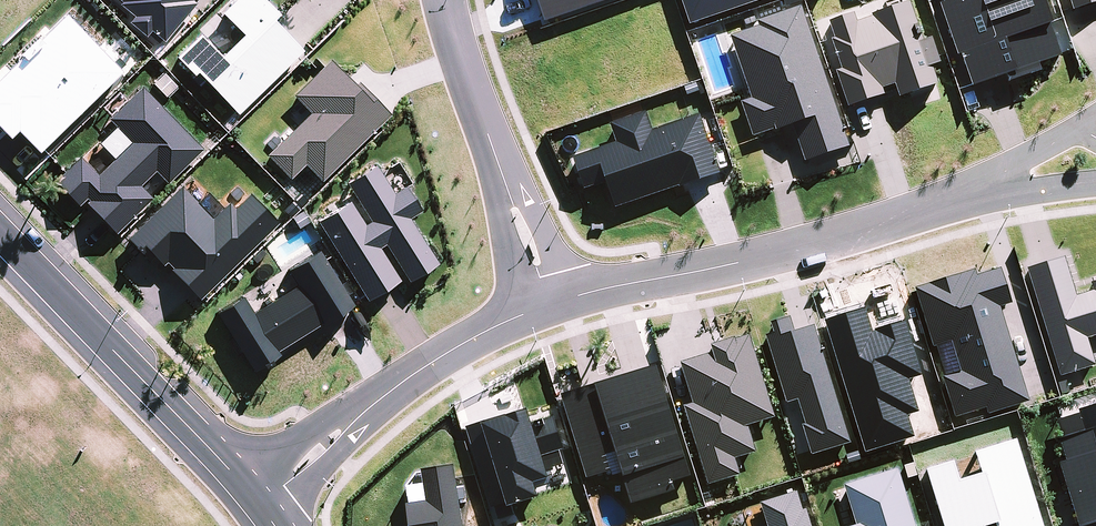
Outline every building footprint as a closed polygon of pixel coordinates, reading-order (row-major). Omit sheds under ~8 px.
[(164,42),(196,4),(191,0),(118,0),(121,2),(118,5),(133,16),(128,22),(145,37),(149,31),(164,42)] [(235,115),(302,52),(272,22),(277,16),(262,0),(233,0),(219,13),(240,36),(219,56),(198,35),(175,56),(199,85),(203,82),(235,115)] [(690,26),(764,0),(681,0),(690,26)] [(972,88),(1010,75),(1012,80),(1040,71),(1038,65),(1062,57),(1042,0),(942,0),(943,4),(939,6),(957,58),(961,56),(972,88)] [(1073,10),(1095,3),(1095,0),(1070,0),(1073,10)] [(923,42),(909,3),(871,16),(872,18),(856,23),(853,15),(829,23),(845,70),(841,71),(842,73),(837,75),(849,108),(883,96),(881,89),(894,85),(899,98),(938,85),(932,67),(940,64),(931,39),(923,42)] [(849,147),(800,7),(757,22),(759,27),(730,37),(752,99),(741,103),(753,137),(775,130),(775,132),(792,126),(805,163),(849,147)] [(290,97),(306,113),(261,156),(288,183),(304,167),(320,184),(391,115),(357,81),(352,85),(328,60),(290,97)] [(131,142),(97,175),(79,158),(54,181),(78,206),(86,199),(88,201),(85,203),(114,234),(151,199),(139,186),(154,171),(166,183),(202,149),(141,86),(108,119),(131,142)] [(616,144),(572,158),(583,189),(605,182),(614,208),(718,173),(699,116),(652,132),(646,113),(610,125),(616,144)] [(347,202),(316,222),(365,301),(399,280),(379,248),(383,245),(407,282),(436,264),(408,219),(420,211),(404,187),(392,194),(375,165),(344,183),(368,221),(363,225),(347,202)] [(179,185),(126,237),(138,248),(141,246),(145,251),(151,246),(172,267),(170,270),(198,299),(278,223),(249,194),(234,209),(227,202),(221,208),(205,192),(196,202),(179,185)] [(321,325),(353,305),(318,250),(287,270),(297,285),(251,312),(241,296),(215,313),(252,371),(279,355),(277,351),(320,324),(321,325)] [(1027,269),(1061,376),(1094,365),(1085,338),(1095,334),(1095,280),(1089,282),(1092,291),(1077,296),(1065,257),(1027,269)] [(986,408),(987,414),(1029,402),(999,309),(1011,304),(1000,269),(976,277),(975,271),(915,289),(932,348),(950,342),(961,372),(941,377),(954,418),(986,408)] [(873,332),(865,308),(825,321),(866,453),(914,437),(908,415),(919,412),(909,380),(923,375),(905,321),(875,330),(876,331),(873,332)] [(765,336),(787,402),(797,399),(805,424),(801,426),(811,455),(850,443),(814,326),(794,333),(788,318),(769,323),(773,334),(765,336)] [(694,404),(684,407),(708,484),(739,475),(734,459),(756,451),(747,426),(774,417),(750,336),(737,340),(736,337),(710,345),(713,353),(680,363),(694,404)] [(655,365),(560,397),(587,477),(610,470),(605,456),(614,453),(631,504),(674,490),(672,482),(691,476),(655,365)] [(1060,464),(1079,525),(1095,521),(1095,406),(1079,412),(1085,432),(1060,440),(1067,461),(1060,464)] [(504,415),(465,427),(490,509),(505,503),(506,509),(538,499),(533,484),(548,480),(540,457),(564,450),(553,417),(531,424),(527,411),(506,418),(504,415)] [(926,469),(943,525),(989,525),(993,525),(994,525),(1043,525),(1017,440),(974,453),(980,473),(959,480),(953,461),(926,469)] [(454,467),(423,472),(427,504),(406,507),(409,525),(463,525),(454,467)] [(898,468),(843,485),(856,525),(853,525),(916,525),(898,468)] [(806,509),(803,511),(796,492),(760,503),(767,525),(811,525),(806,509)]
